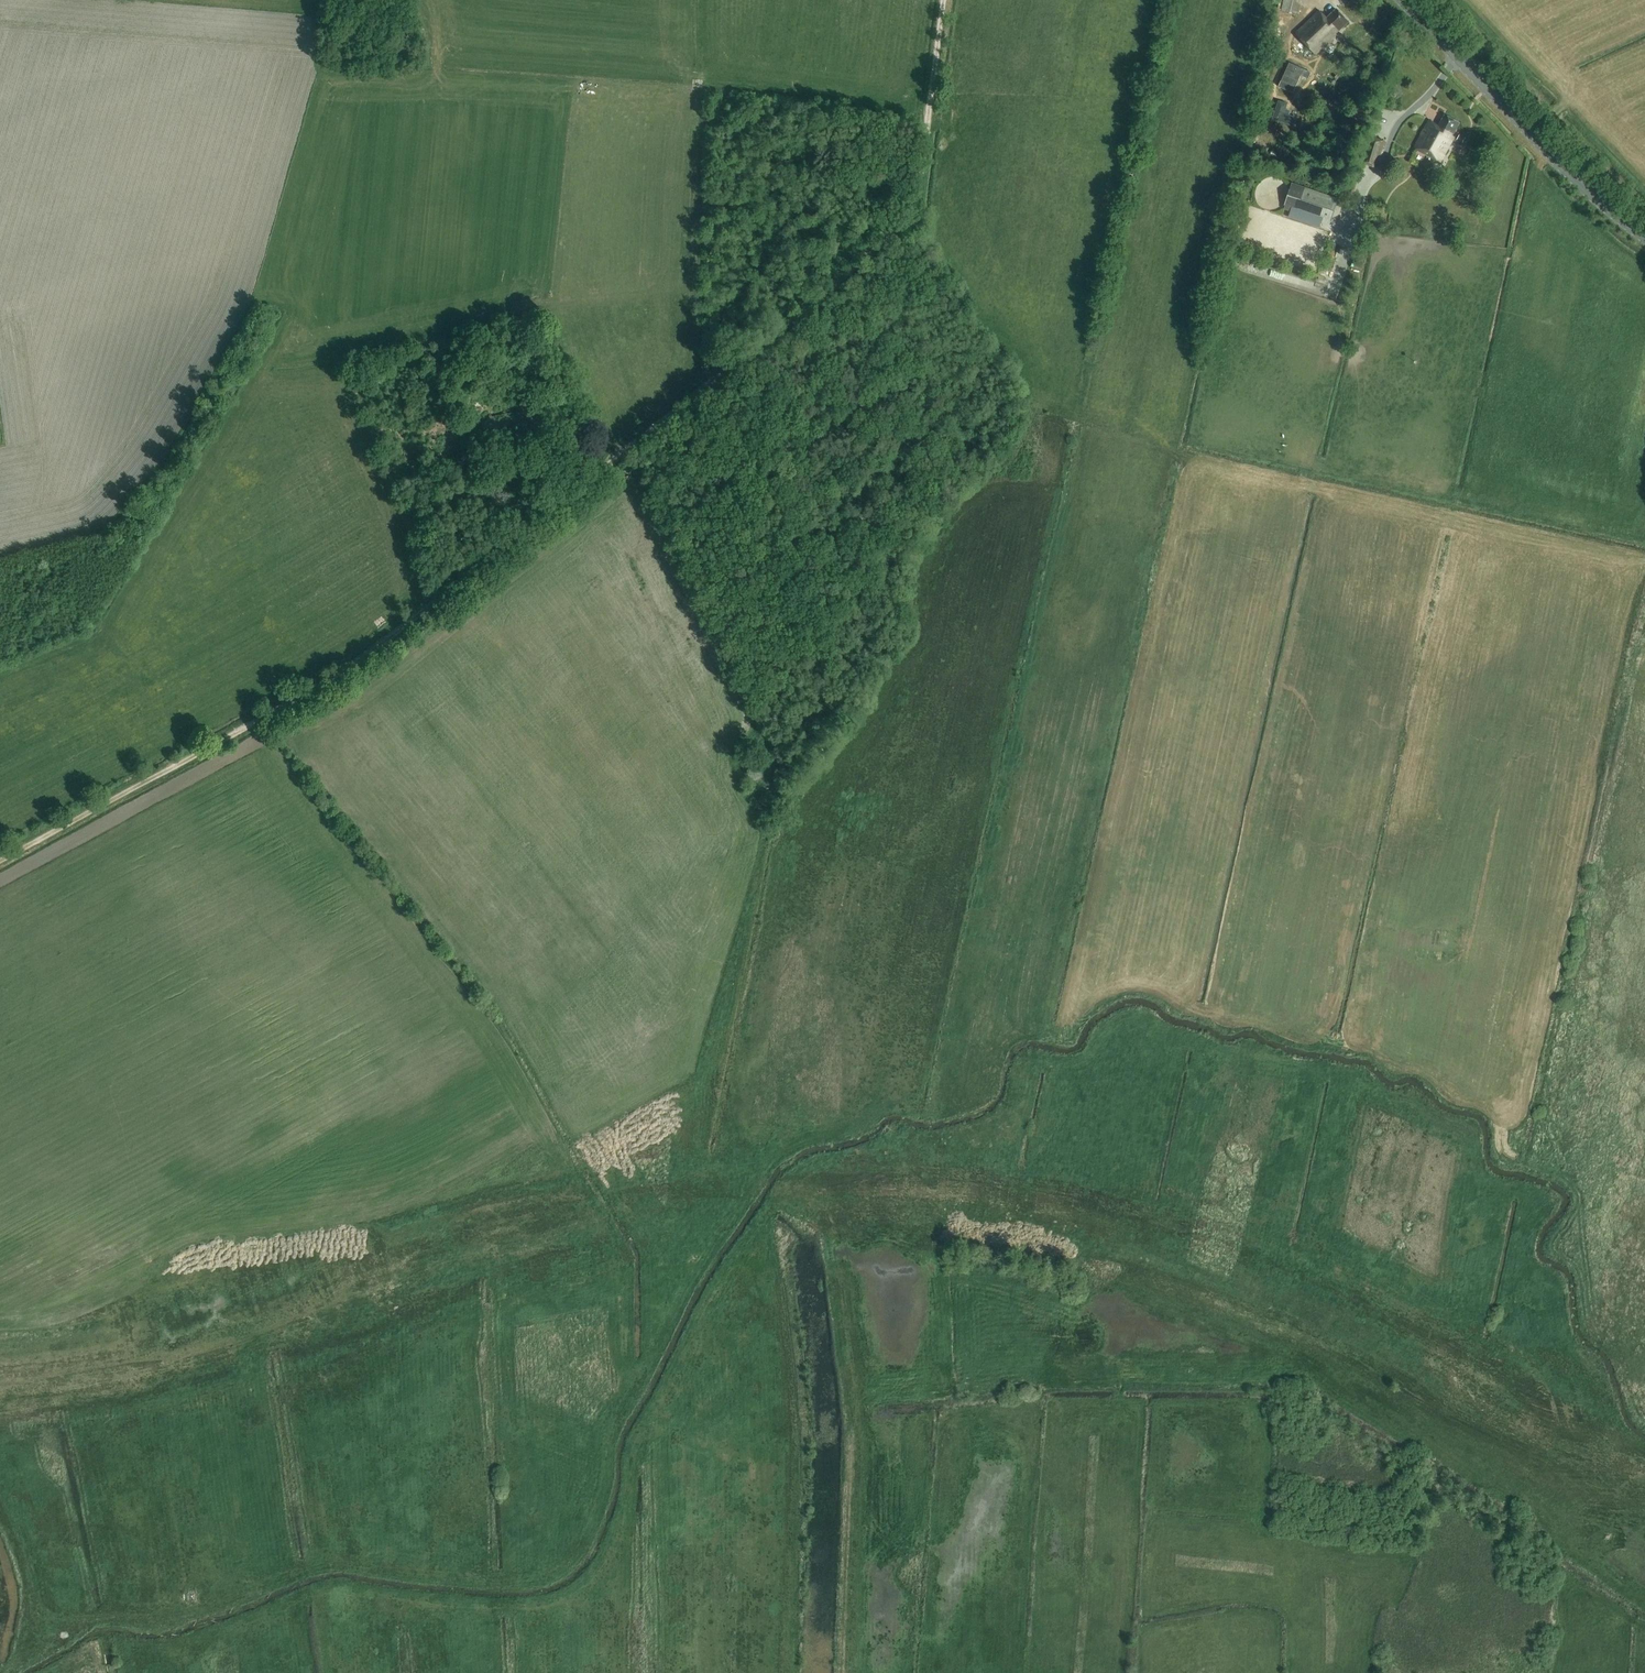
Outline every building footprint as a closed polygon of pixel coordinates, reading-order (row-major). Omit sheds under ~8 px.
[(1299,13),(1302,0),(1282,0),(1280,10),(1299,13)] [(1335,34),(1348,22),(1336,9),(1326,18),(1319,10),(1295,33),(1316,54),(1336,35),(1335,34)] [(1342,33),(1337,37),(1342,43),(1347,38),(1342,33)] [(1452,136),(1459,123),(1445,114),(1438,125),(1429,119),(1413,146),(1440,161),(1454,137),(1452,136)] [(1462,143),(1465,137),(1459,134),(1456,139),(1462,143)] [(1337,200),(1292,182),(1283,205),(1284,205),(1283,209),(1288,211),(1289,209),(1329,223),(1337,200)]
